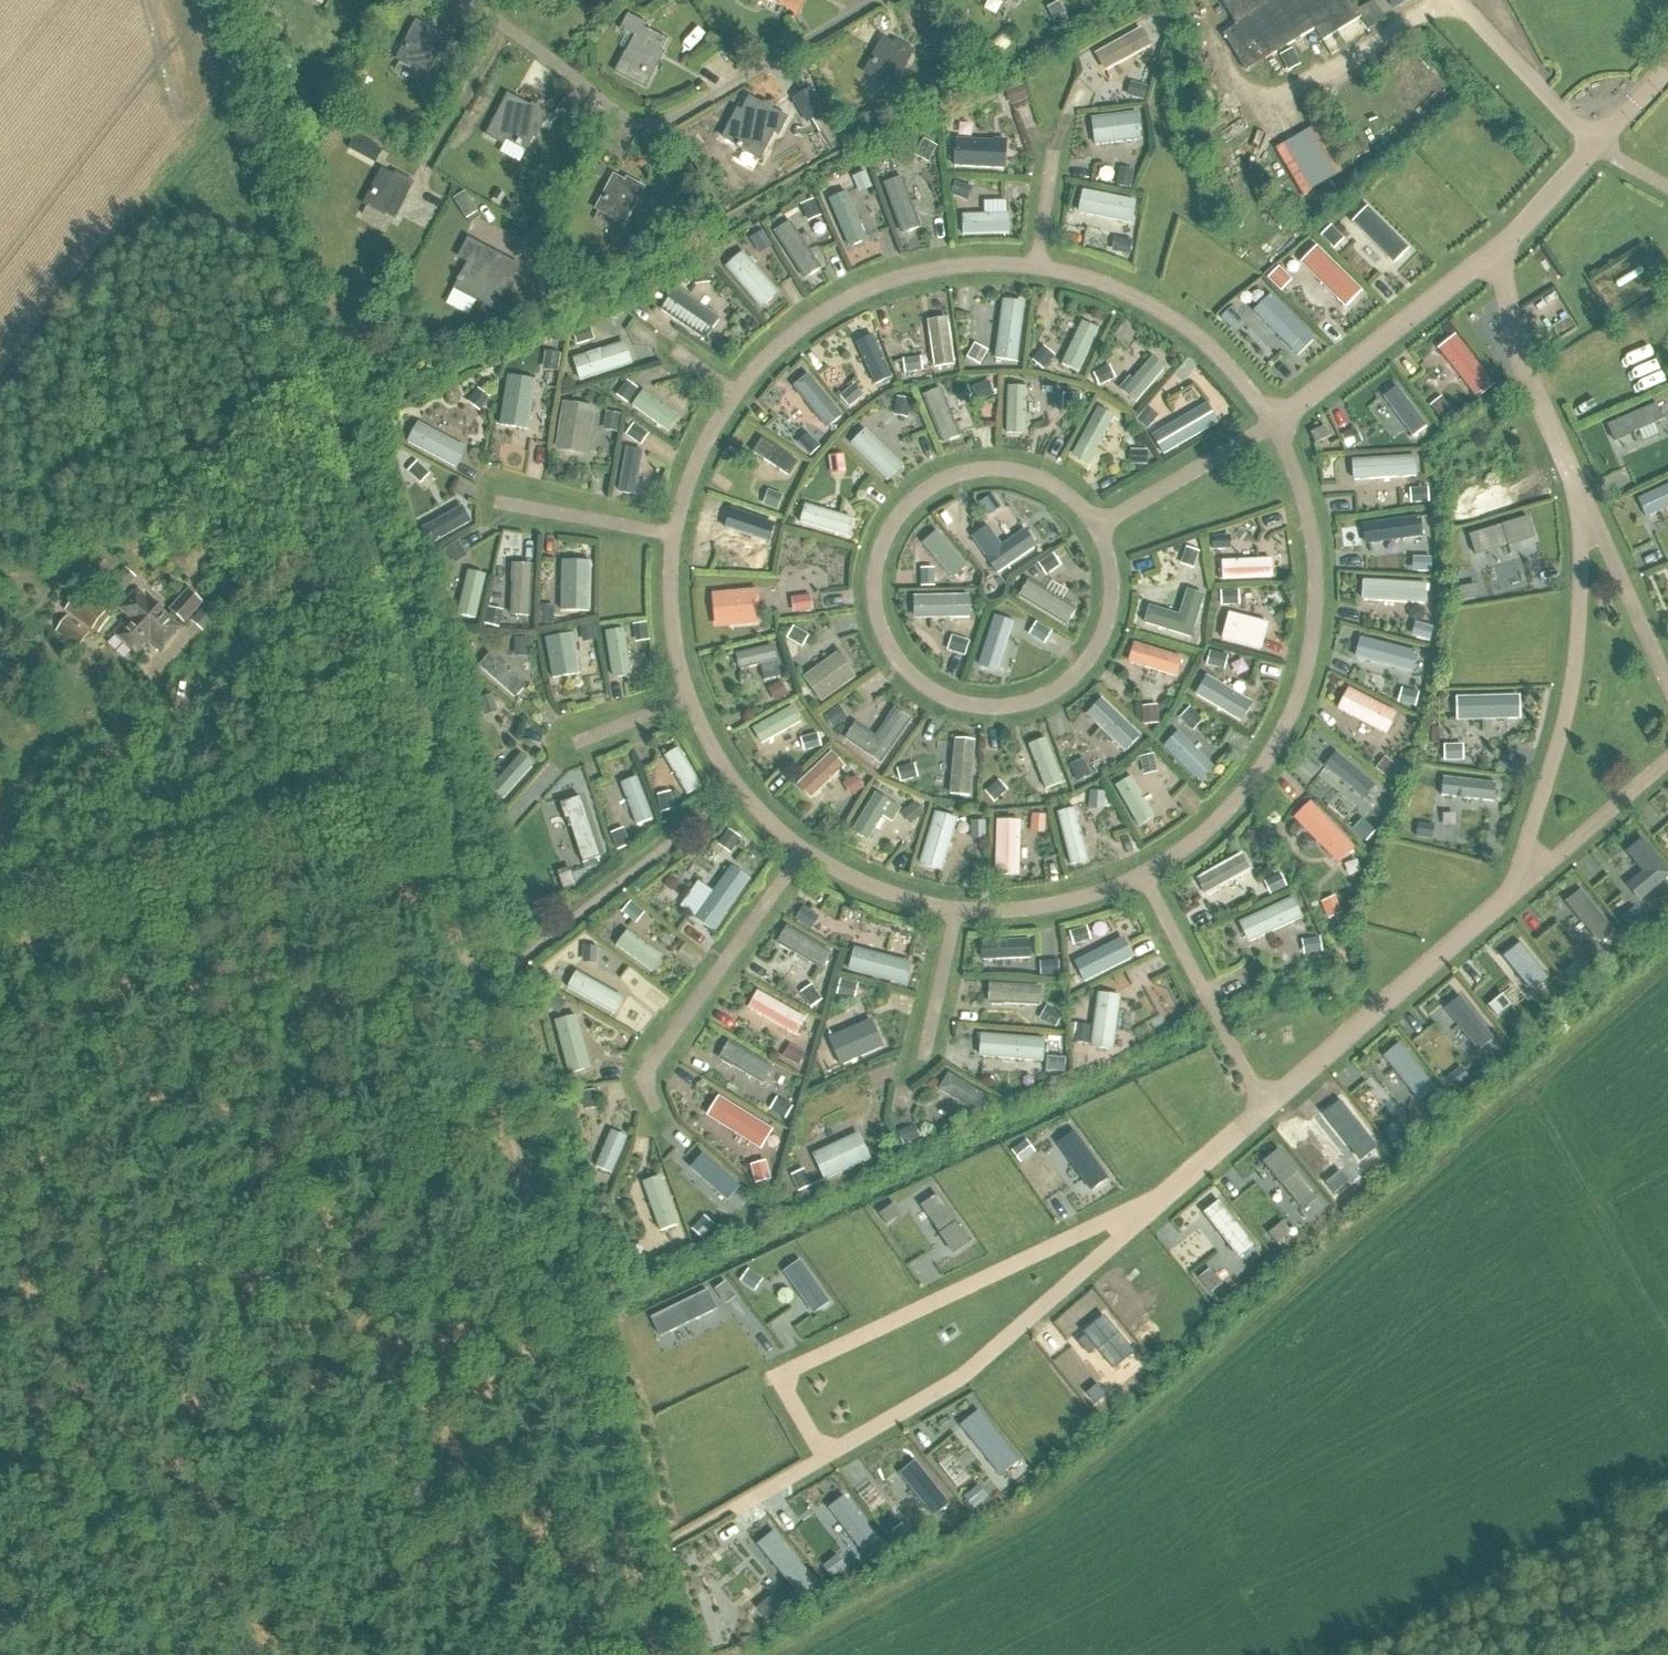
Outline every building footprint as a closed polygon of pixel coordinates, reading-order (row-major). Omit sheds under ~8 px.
[(796,12),(802,0),(772,0),(796,12)] [(1234,27),(1222,34),(1245,72),(1315,30),(1322,41),(1361,18),(1350,0),(1218,0),(1234,27)] [(1394,9),(1409,0),(1388,0),(1394,9)] [(615,74),(645,91),(664,55),(661,53),(668,41),(649,31),(648,32),(645,30),(647,25),(628,15),(620,30),(634,38),(615,74)] [(426,31),(414,25),(395,61),(418,73),(419,69),(428,74),(447,37),(428,28),(426,31)] [(1279,73),(1320,48),(1313,37),(1272,62),(1279,73)] [(916,53),(897,43),(896,46),(884,40),(865,75),(887,87),(889,83),(897,87),(916,53)] [(1100,83),(1129,73),(1133,82),(1154,74),(1142,40),(1089,60),(1088,58),(1077,62),(1081,72),(1094,68),(1100,83)] [(963,69),(950,62),(946,72),(959,78),(963,69)] [(809,88),(791,99),(806,124),(825,113),(809,88)] [(1025,99),(1011,103),(1022,137),(1036,133),(1025,99)] [(514,102),(496,137),(505,142),(503,145),(525,156),(539,130),(535,128),(541,117),(514,102)] [(553,117),(570,126),(578,111),(562,102),(553,117)] [(782,120),(763,110),(762,113),(750,107),(731,142),(752,154),(755,150),(763,154),(782,120)] [(1087,157),(1138,156),(1138,123),(1086,124),(1087,157)] [(951,182),(1005,179),(1004,148),(950,151),(951,182)] [(394,176),(382,170),(363,206),(385,218),(387,214),(395,219),(414,183),(395,173),(394,176)] [(646,189),(628,179),(626,182),(615,176),(595,212),(617,224),(619,219),(627,224),(646,189)] [(880,191),(901,189),(900,178),(879,181),(880,191)] [(880,195),(900,248),(921,240),(901,187),(880,195)] [(1131,226),(1136,202),(1083,191),(1078,215),(1131,226)] [(465,193),(453,199),(466,220),(477,213),(465,193)] [(845,259),(866,251),(845,200),(824,208),(845,259)] [(963,247),(1008,245),(1006,206),(961,208),(963,247)] [(1367,208),(1351,224),(1393,266),(1409,250),(1367,208)] [(795,216),(804,246),(823,240),(814,210),(795,216)] [(805,299),(823,289),(789,231),(772,241),(805,299)] [(520,268),(468,239),(457,259),(468,265),(454,290),(496,314),(521,269),(520,268)] [(746,251),(758,265),(770,255),(758,241),(746,251)] [(1362,293),(1316,247),(1300,264),(1346,309),(1362,293)] [(762,321),(779,304),(738,263),(721,280),(762,321)] [(656,322),(703,354),(719,330),(672,298),(656,322)] [(1015,375),(1025,316),(1001,312),(992,371),(1015,375)] [(926,331),(928,381),(951,380),(949,330),(926,331)] [(1086,371),(1097,342),(1077,334),(1066,363),(1086,371)] [(1455,336),(1437,350),(1477,401),(1495,387),(1455,336)] [(870,345),(854,353),(876,398),(892,390),(870,345)] [(625,354),(571,363),(575,390),(629,381),(625,354)] [(1119,406),(1136,418),(1164,380),(1148,367),(1119,406)] [(803,377),(786,390),(826,440),(843,427),(803,377)] [(528,441),(534,390),(505,386),(499,438),(528,441)] [(624,390),(612,407),(624,416),(637,399),(624,390)] [(1007,450),(1027,449),(1024,397),(1005,398),(1007,450)] [(627,420),(668,444),(679,425),(638,401),(627,420)] [(937,455),(957,450),(943,401),(924,406),(937,455)] [(1441,408),(1429,415),(1439,433),(1451,426),(1441,408)] [(892,412),(894,427),(908,426),(906,410),(892,412)] [(557,466),(587,467),(589,414),(559,413),(557,466)] [(1148,442),(1158,465),(1217,440),(1207,417),(1148,442)] [(1100,422),(1092,436),(1106,443),(1113,429),(1100,422)] [(403,453),(455,479),(466,456),(415,430),(403,453)] [(920,471),(938,466),(931,440),(913,445),(920,471)] [(862,442),(847,458),(887,494),(902,478),(862,442)] [(804,447),(796,458),(811,470),(820,459),(804,447)] [(635,497),(644,452),(626,449),(618,494),(635,497)] [(786,488),(797,472),(762,449),(752,465),(786,488)] [(1416,457),(1352,461),(1353,482),(1417,478),(1416,457)] [(1084,463),(1077,477),(1091,483),(1097,469),(1084,463)] [(604,501),(603,482),(589,483),(590,502),(604,501)] [(1352,516),(1352,504),(1328,503),(1328,515),(1352,516)] [(945,515),(931,525),(944,544),(959,534),(945,515)] [(797,541),(848,550),(852,528),(801,518),(797,541)] [(722,541),(765,560),(774,539),(731,520),(722,541)] [(968,550),(994,589),(1036,561),(1023,541),(999,557),(987,538),(968,550)] [(934,545),(917,560),(933,576),(952,595),(968,580),(934,545)] [(1228,547),(1211,548),(1213,565),(1229,563),(1228,547)] [(1184,559),(1181,575),(1194,578),(1197,561),(1184,559)] [(589,622),(590,568),(560,568),(560,622),(589,622)] [(1219,595),(1271,592),(1270,568),(1218,571),(1219,595)] [(509,624),(530,624),(530,572),(509,572),(509,624)] [(466,580),(455,624),(473,629),(485,585),(466,580)] [(1361,602),(1425,605),(1426,584),(1363,581),(1361,602)] [(180,625),(135,589),(119,608),(130,618),(115,635),(140,655),(152,640),(161,647),(180,625)] [(203,603),(187,589),(168,611),(185,625),(203,603)] [(107,613),(80,593),(66,611),(94,632),(107,613)] [(1026,594),(1016,612),(1069,639),(1078,620),(1026,594)] [(712,642),(760,640),(758,603),(710,606),(712,642)] [(1194,645),(1203,606),(1190,603),(1185,627),(1147,618),(1144,634),(1194,645)] [(968,636),(967,608),(909,610),(910,639),(968,636)] [(1261,651),(1268,624),(1229,614),(1222,641),(1261,651)] [(88,635),(68,618),(56,633),(76,649),(88,635)] [(831,642),(854,638),(851,622),(829,625),(831,642)] [(604,690),(628,690),(627,661),(639,661),(638,632),(623,632),(623,642),(603,642),(604,690)] [(574,643),(542,649),(550,691),(581,685),(574,643)] [(1125,680),(1178,690),(1182,668),(1129,658),(1125,680)] [(759,684),(762,697),(779,694),(773,659),(734,666),(738,688),(759,684)] [(515,708),(526,695),(487,663),(476,676),(515,708)] [(800,690),(815,719),(855,698),(840,669),(800,690)] [(1260,687),(1277,689),(1278,675),(1261,674),(1260,687)] [(1348,689),(1337,710),(1387,736),(1398,715),(1348,689)] [(1192,710),(1241,737),(1252,716),(1203,690),(1192,710)] [(1521,738),(1519,707),(1452,711),(1451,701),(1440,702),(1442,742),(1455,741),(1456,758),(1440,759),(1441,777),(1465,775),(1464,764),(1486,763),(1486,760),(1515,758),(1514,738),(1521,738)] [(1099,712),(1083,730),(1124,767),(1141,749),(1099,712)] [(1157,718),(1141,718),(1141,736),(1157,737),(1157,718)] [(880,781),(914,735),(895,720),(874,749),(855,735),(842,753),(880,781)] [(757,759),(801,741),(793,723),(750,740),(757,759)] [(1192,723),(1178,727),(1182,745),(1196,742),(1192,723)] [(1176,745),(1161,760),(1199,798),(1214,782),(1176,745)] [(815,746),(800,753),(807,768),(822,761),(815,746)] [(1031,772),(1023,775),(1034,807),(1060,798),(1045,752),(1027,758),(1031,772)] [(651,834),(637,789),(620,794),(615,781),(633,775),(627,758),(602,765),(615,806),(622,804),(633,839),(651,834)] [(681,761),(664,768),(682,810),(699,802),(681,761)] [(502,809),(532,775),(519,763),(489,797),(502,809)] [(1141,792),(1158,786),(1151,767),(1134,773),(1141,792)] [(810,820),(846,786),(829,768),(793,802),(810,820)] [(1385,770),(1374,782),(1389,794),(1399,782),(1385,770)] [(1083,772),(1068,779),(1077,797),(1092,790),(1083,772)] [(1130,788),(1112,798),(1138,845),(1156,836),(1130,788)] [(999,791),(987,798),(997,813),(1008,806),(999,791)] [(1103,804),(1087,806),(1087,808),(1074,809),(1076,824),(1105,821),(1103,804)] [(870,862),(880,839),(906,851),(917,826),(872,805),(851,853),(870,862)] [(1309,816),(1291,834),(1338,882),(1356,864),(1309,816)] [(1053,825),(1068,882),(1088,877),(1073,820),(1053,825)] [(915,882),(939,890),(958,835),(934,826),(915,882)] [(995,834),(994,893),(1018,893),(1019,835),(995,834)] [(1251,872),(1242,854),(1196,880),(1205,897),(1251,872)] [(712,946),(750,895),(728,878),(690,930),(712,946)] [(619,924),(636,937),(646,924),(629,911),(619,924)] [(1247,960),(1301,935),(1290,911),(1236,937),(1247,960)] [(624,942),(613,960),(649,981),(660,963),(624,942)] [(796,991),(802,975),(811,978),(818,956),(780,943),(767,981),(796,991)] [(1133,975),(1122,952),(1071,976),(1082,999),(1133,975)] [(854,960),(846,987),(903,1002),(910,975),(854,960)] [(1031,974),(1031,963),(978,966),(979,978),(1031,974)] [(1041,974),(1042,988),(1059,987),(1058,974),(1041,974)] [(572,984),(564,1003),(616,1024),(624,1006),(572,984)] [(987,1022),(1040,1022),(1040,1001),(987,1001),(987,1022)] [(796,1050),(805,1030),(753,1008),(744,1028),(796,1050)] [(1092,1067),(1117,1066),(1114,1009),(1090,1010),(1092,1067)] [(552,1031),(567,1085),(591,1078),(576,1024),(552,1031)] [(828,1047),(836,1078),(881,1068),(873,1036),(828,1047)] [(977,1046),(977,1074),(1043,1076),(1044,1047),(977,1046)] [(727,1057),(719,1073),(762,1094),(770,1078),(727,1057)] [(978,1106),(950,1093),(942,1110),(970,1123),(978,1106)] [(704,1133),(764,1160),(774,1138),(713,1111),(704,1133)] [(592,1177),(610,1185),(626,1147),(608,1140),(592,1177)] [(822,1194),(870,1176),(858,1145),(810,1163),(822,1194)] [(710,1167),(696,1177),(731,1227),(746,1216),(710,1167)] [(754,1197),(771,1191),(763,1172),(747,1179),(754,1197)] [(650,1245),(678,1233),(658,1187),(630,1198),(650,1245)]
